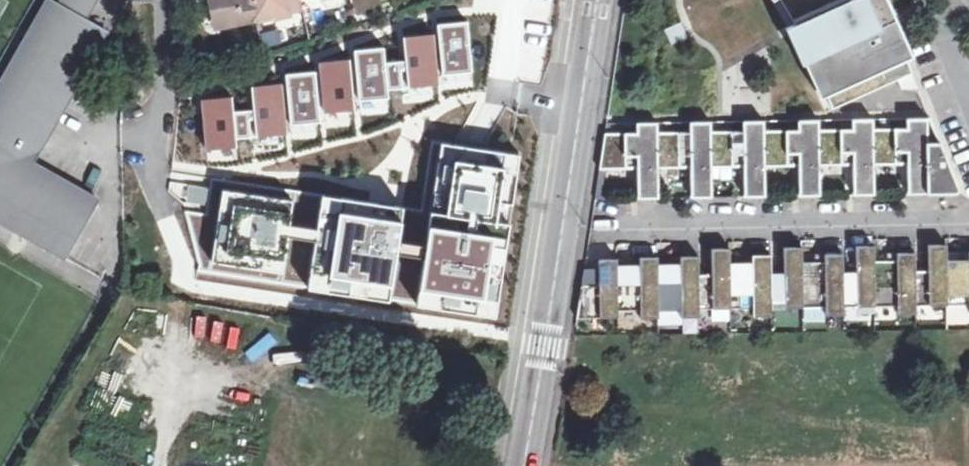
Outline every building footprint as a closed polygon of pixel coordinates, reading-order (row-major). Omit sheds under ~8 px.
[(17,235),(30,211),(45,219),(33,243),(65,261),(99,200),(34,163),(108,31),(84,18),(94,0),(60,0),(56,10),(44,4),(0,87),(0,225),(17,235)] [(253,0),(207,0),(210,13),(216,12),(219,27),(257,19),(253,0)] [(257,19),(257,21),(289,15),(287,5),(286,0),(253,0),(257,19)] [(843,0),(772,0),(771,1),(784,26),(843,0)] [(886,0),(843,0),(784,26),(786,30),(816,99),(821,97),(906,59),(911,56),(886,0)] [(231,98),(200,100),(204,149),(236,146),(236,139),(287,135),(287,125),(319,122),(318,111),(353,108),(353,99),(387,96),(386,90),(440,85),(439,77),(474,75),(469,20),(436,23),(437,35),(403,37),(404,58),(387,60),(386,46),(354,49),(355,58),(318,61),(319,70),(286,73),(286,84),(253,87),(255,111),(232,113),(231,98)] [(906,59),(821,97),(829,113),(914,74),(906,59)] [(852,130),(817,132),(818,166),(851,165),(852,198),(872,197),(871,166),(871,131),(871,119),(852,120),(852,130)] [(799,131),(763,133),(764,166),(797,165),(797,198),(818,197),(818,166),(817,132),(817,121),(817,120),(799,121),(799,131)] [(907,129),(871,131),(871,166),(905,165),(907,195),(959,194),(938,142),(928,142),(927,120),(906,120),(907,129)] [(742,133),(709,134),(710,168),(742,167),(743,200),(764,199),(764,166),(763,133),(763,122),(742,122),(742,133)] [(636,133),(604,133),(598,168),(634,169),(635,201),(658,201),(657,168),(656,134),(656,123),(636,124),(636,133)] [(689,133),(656,134),(657,168),(689,167),(691,198),(711,198),(710,168),(709,134),(709,123),(689,123),(689,133)] [(493,324),(503,319),(526,151),(519,144),(435,131),(429,139),(418,208),(410,206),(404,195),(321,182),(310,189),(212,176),(197,270),(296,285),(304,295),(387,307),(396,298),(404,299),(406,302),(410,311),(493,324)] [(30,211),(17,235),(33,243),(45,219),(30,211)] [(913,271),(914,305),(968,302),(968,251),(968,259),(946,260),(945,244),(928,245),(929,270),(913,271)] [(783,273),(769,274),(769,280),(770,287),(769,296),(770,306),(825,305),(826,314),(841,313),(841,305),(840,272),(840,255),(824,255),(825,262),(800,262),(800,247),(783,248),(783,273)] [(856,272),(840,272),(841,305),(898,304),(898,311),(914,311),(914,305),(913,271),(912,253),(896,254),(897,261),(875,262),(874,247),(856,247),(856,272)] [(729,249),(712,250),(711,276),(697,276),(698,307),(713,305),(753,305),(754,316),(769,316),(770,306),(769,296),(770,287),(769,280),(769,274),(768,257),(751,257),(751,264),(729,264),(729,249)] [(698,307),(697,276),(696,257),(679,256),(679,263),(657,265),(656,258),(639,258),(638,265),(616,266),(616,260),(598,261),(598,284),(581,285),(576,317),(617,317),(617,310),(638,309),(639,317),(657,317),(658,308),(680,307),(680,317),(697,316),(698,307)]
